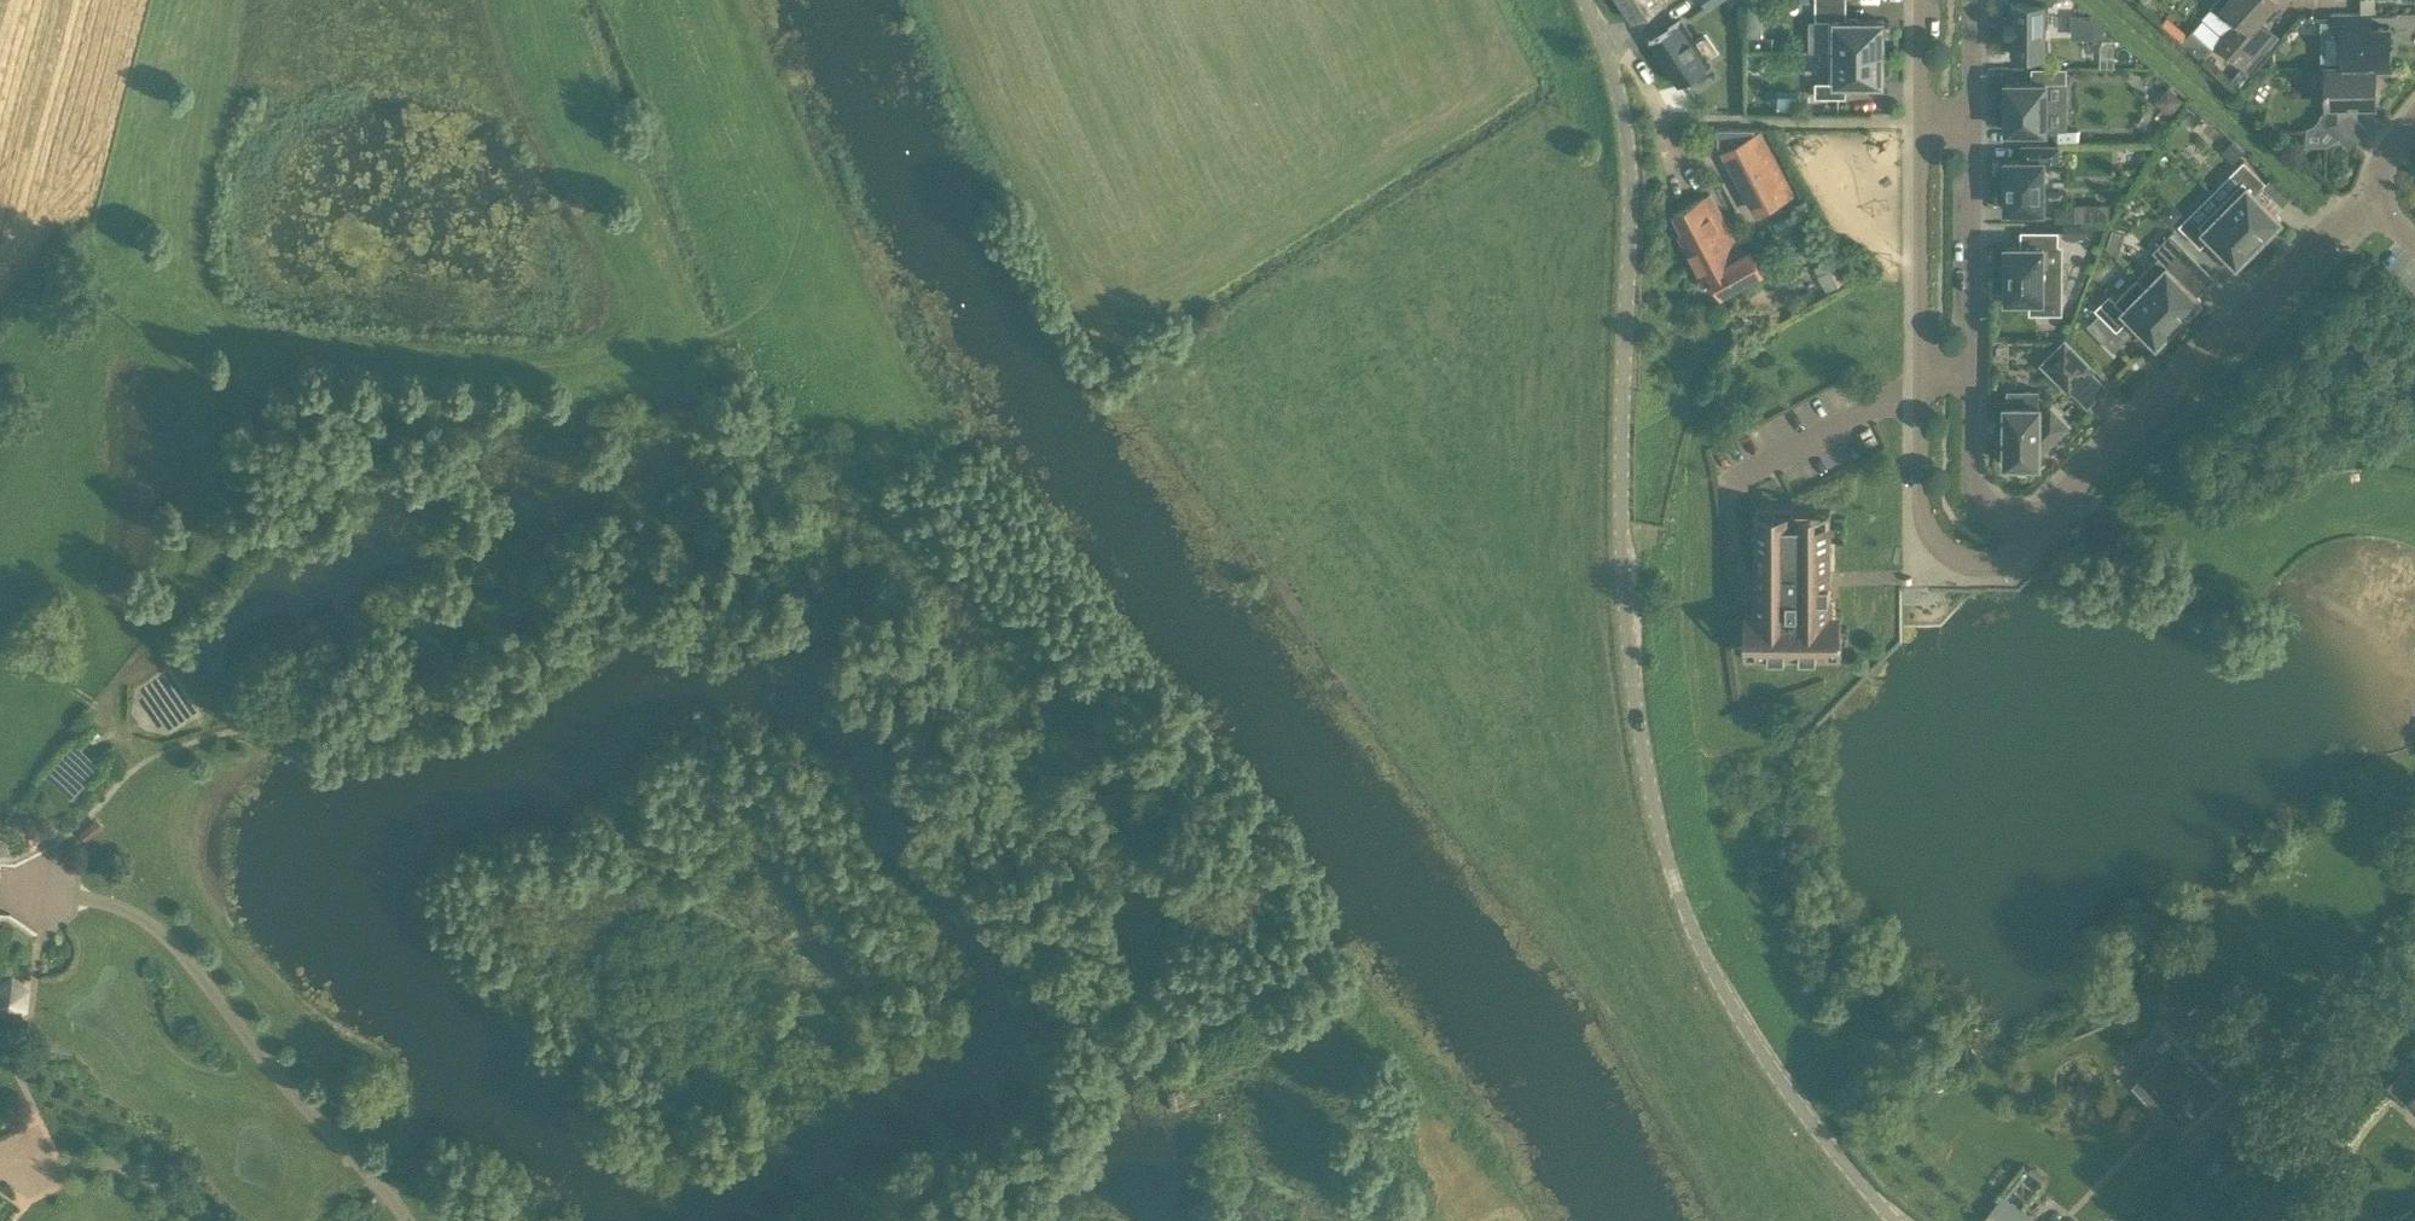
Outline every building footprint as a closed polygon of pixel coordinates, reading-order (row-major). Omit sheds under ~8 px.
[(1632,16),(1656,0),(1621,0),(1632,16)] [(2013,1),(2013,16),(2007,16),(2007,32),(2013,32),(2013,52),(2046,52),(2047,3),(2054,3),(2054,2),(2055,0),(2026,0),(2026,1),(2013,1)] [(2228,33),(2219,44),(2245,66),(2254,56),(2274,34),(2259,21),(2277,0),(2215,0),(2211,4),(2235,26),(2228,33)] [(1761,1),(1749,1),(1749,12),(1761,12),(1761,1)] [(1847,1),(1815,1),(1815,19),(1829,19),(1829,50),(1884,50),(1884,19),(1847,18),(1847,1)] [(2101,19),(2092,10),(2092,13),(2092,36),(2101,36),(2101,19)] [(2375,67),(2390,67),(2389,28),(2371,28),(2370,13),(2332,14),(2332,29),(2342,29),(2343,66),(2326,66),(2343,66),(2343,67),(2374,66),(2375,67)] [(1681,18),(1651,39),(1678,80),(1709,59),(1681,18)] [(2189,32),(2183,38),(2203,55),(2214,44),(2194,26),(2189,32)] [(1884,50),(1829,50),(1829,81),(1815,81),(1815,96),(1846,96),(1846,81),(1883,81),(1884,50)] [(2343,66),(2326,66),(2327,124),(2350,146),(2366,130),(2349,114),(2349,106),(2376,106),(2375,67),(2374,66),(2343,67),(2343,66)] [(2007,81),(2007,129),(2046,129),(2046,82),(2067,82),(2067,67),(2032,67),(2032,81),(2007,81)] [(2160,93),(2160,103),(2170,112),(2184,96),(2169,83),(2160,93)] [(1799,96),(1777,96),(1777,108),(1799,108),(1799,96)] [(1722,150),(1757,214),(1766,209),(1768,212),(1793,199),(1791,194),(1792,194),(1768,150),(1772,148),(1762,128),(1722,150)] [(2234,139),(2222,150),(2233,162),(2245,150),(2234,139)] [(2060,144),(2022,144),(2022,159),(2007,159),(2006,208),(2043,209),(2044,164),(2059,164),(2060,144)] [(2244,180),(2222,202),(2263,244),(2275,232),(2272,229),(2282,218),(2256,192),(2266,182),(2244,160),(2234,170),(2244,180)] [(1722,291),(1764,267),(1753,248),(1738,256),(1704,196),(1675,212),(1685,231),(1681,234),(1705,276),(1712,272),(1722,291)] [(2176,206),(2171,200),(2159,212),(2170,224),(2176,218),(2176,206)] [(2212,236),(2238,263),(2248,252),(2251,255),(2263,244),(2222,202),(2200,224),(2190,214),(2180,225),(2201,246),(2212,236)] [(2055,222),(2074,222),(2074,220),(2074,205),(2055,205),(2055,222)] [(2086,223),(2064,222),(2063,236),(2086,237),(2086,223)] [(1814,224),(1803,230),(1808,240),(1819,234),(1814,224)] [(2043,247),(2059,247),(2059,230),(2021,230),(2021,245),(2007,245),(2006,297),(2042,297),(2042,311),(2061,311),(2061,294),(2055,294),(2055,265),(2043,265),(2043,247)] [(2155,250),(2169,263),(2148,285),(2139,277),(2182,319),(2202,299),(2187,282),(2188,271),(2193,266),(2165,239),(2155,250)] [(2139,277),(2117,300),(2112,294),(2098,308),(2119,330),(2133,316),(2159,342),(2182,319),(2139,277)] [(2065,336),(2045,357),(2074,385),(2094,364),(2065,336)] [(2069,425),(2052,407),(2041,418),(2041,405),(2006,405),(2006,463),(2014,463),(2016,468),(2019,471),(2023,472),(2028,471),(2032,468),(2033,463),(2041,463),(2041,453),(2044,450),(2045,451),(2052,445),(2050,443),(2069,425)] [(1831,511),(1758,511),(1758,656),(1832,655),(1831,511)] [(71,799),(100,767),(72,742),(44,774),(71,799)] [(103,824),(96,816),(77,832),(84,841),(103,824)] [(11,974),(0,978),(0,1014),(6,1018),(27,1009),(28,988),(11,974)] [(2170,1051),(2146,1081),(2191,1117),(2215,1087),(2170,1051)] [(2404,1099),(2412,1107),(2414,1104),(2414,1088),(2404,1099)] [(1982,1220),(2031,1220),(2034,1217),(2004,1193),(1988,1213),(1982,1220)]
